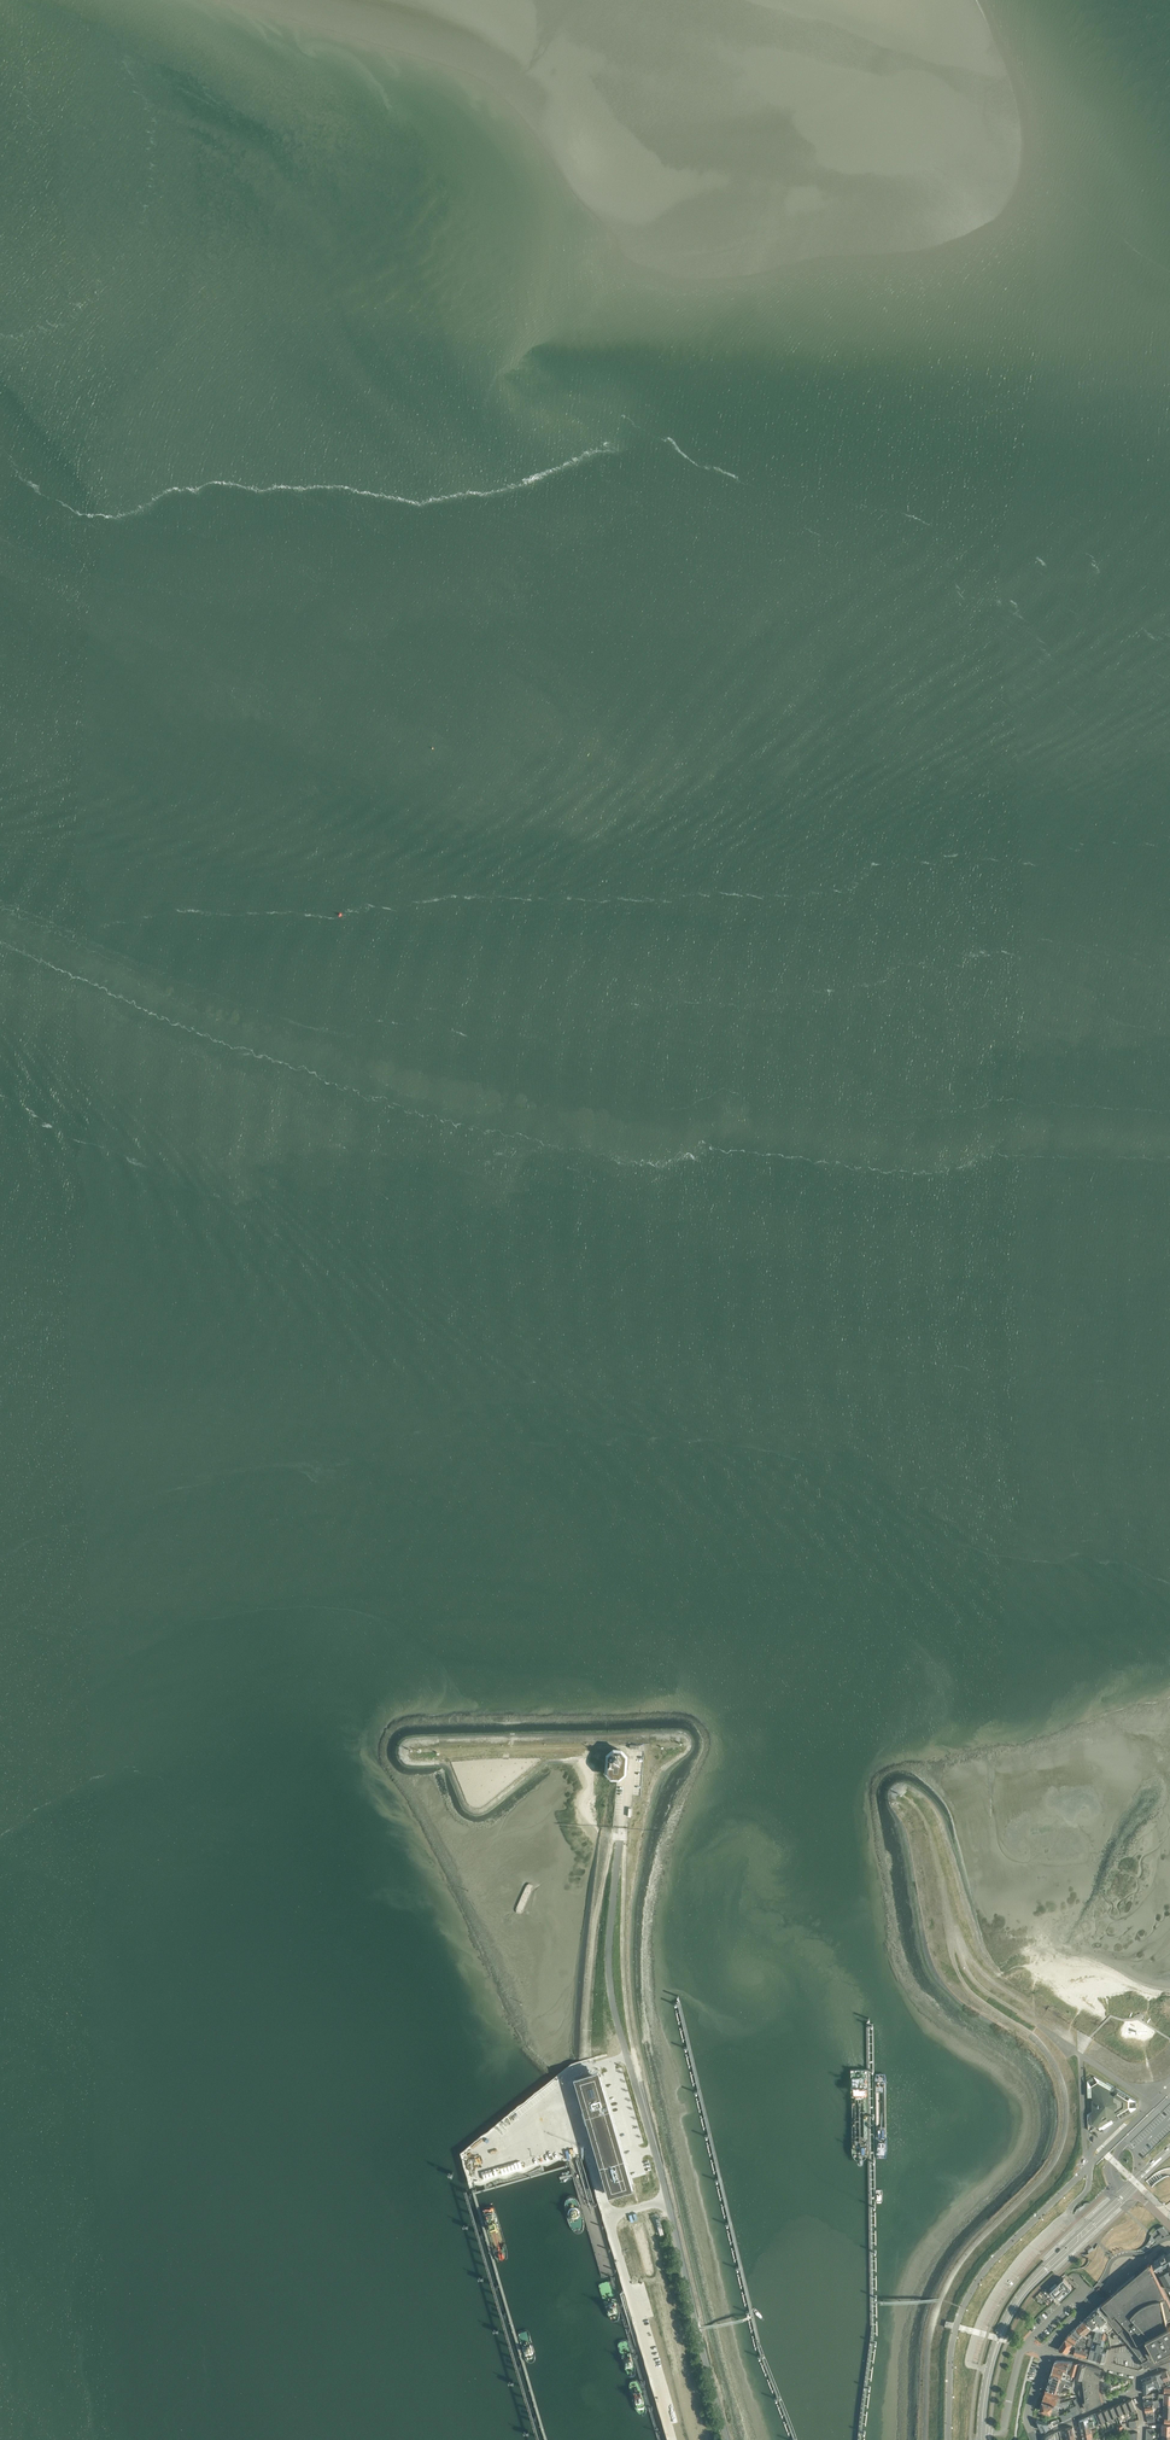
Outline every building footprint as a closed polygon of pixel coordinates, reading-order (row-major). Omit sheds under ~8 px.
[(614,1750),(609,1754),(609,1761),(608,1770),(612,1775),(617,1776),(618,1776),(623,1772),(624,1756),(620,1751),(614,1750)] [(598,2070),(574,2077),(576,2084),(581,2102),(607,2191),(608,2195),(632,2188),(631,2184),(616,2134),(610,2113),(604,2092),(600,2077),(598,2070)] [(1123,2098),(1116,2094),(1113,2096),(1110,2094),(1110,2090),(1098,2084),(1092,2088),(1092,2097),(1095,2099),(1093,2100),(1093,2112),(1096,2113),(1091,2116),(1091,2123),(1098,2127),(1112,2118),(1112,2119),(1115,2117),(1115,2115),(1115,2112),(1117,2114),(1127,2107),(1127,2100),(1124,2099),(1123,2098)] [(1166,2255),(1165,2254),(1161,2256),(1159,2257),(1159,2258),(1153,2261),(1157,2268),(1168,2262),(1169,2266),(1169,2253),(1166,2255)] [(1113,2325),(1114,2325),(1127,2340),(1144,2361),(1145,2360),(1146,2362),(1143,2364),(1145,2367),(1153,2363),(1154,2366),(1169,2360),(1169,2304),(1150,2263),(1147,2265),(1146,2265),(1145,2265),(1147,2267),(1120,2290),(1119,2288),(1118,2289),(1098,2307),(1113,2325)] [(1168,2271),(1160,2275),(1168,2290),(1169,2289),(1169,2274),(1168,2271)] [(1054,2284),(1050,2288),(1052,2289),(1050,2291),(1054,2294),(1053,2295),(1055,2297),(1057,2295),(1058,2296),(1059,2296),(1060,2298),(1072,2286),(1064,2278),(1062,2280),(1057,2284),(1056,2283),(1054,2284)] [(1107,2331),(1113,2325),(1098,2307),(1091,2313),(1105,2328),(1107,2331)] [(1103,2330),(1105,2328),(1091,2313),(1086,2318),(1093,2327),(1096,2328),(1103,2330)] [(1084,2335),(1093,2327),(1086,2318),(1083,2321),(1084,2321),(1077,2327),(1082,2334),(1084,2335)] [(1080,2335),(1082,2334),(1077,2327),(1070,2333),(1065,2339),(1076,2345),(1077,2344),(1079,2342),(1080,2341),(1083,2336),(1080,2335)] [(1088,2358),(1097,2360),(1103,2334),(1100,2334),(1101,2332),(1096,2330),(1093,2338),(1093,2341),(1091,2346),(1088,2358)] [(1103,2334),(1097,2360),(1104,2362),(1107,2352),(1102,2351),(1106,2336),(1105,2334),(1104,2333),(1103,2334)] [(1083,2337),(1083,2336),(1080,2341),(1079,2342),(1077,2344),(1076,2345),(1074,2351),(1074,2354),(1086,2357),(1088,2349),(1084,2347),(1086,2340),(1087,2340),(1088,2337),(1084,2335),(1083,2337)] [(1070,2349),(1074,2351),(1076,2345),(1065,2339),(1058,2350),(1068,2353),(1070,2349)] [(1054,2361),(1053,2366),(1068,2370),(1067,2372),(1069,2373),(1070,2369),(1072,2361),(1057,2360),(1054,2361)] [(1070,2369),(1069,2373),(1072,2374),(1075,2375),(1079,2362),(1072,2361),(1070,2369)] [(1079,2362),(1075,2375),(1075,2376),(1082,2378),(1078,2392),(1086,2409),(1103,2402),(1102,2399),(1101,2396),(1100,2393),(1100,2392),(1099,2391),(1099,2390),(1098,2390),(1097,2389),(1096,2389),(1095,2388),(1101,2368),(1096,2366),(1087,2363),(1079,2362)] [(1034,2380),(1037,2368),(1032,2366),(1028,2379),(1034,2380)] [(1053,2366),(1051,2373),(1062,2376),(1064,2370),(1066,2371),(1067,2372),(1068,2370),(1053,2366)] [(1161,2372),(1165,2380),(1167,2379),(1169,2383),(1169,2379),(1168,2375),(1169,2374),(1169,2371),(1169,2370),(1167,2370),(1161,2372)] [(1161,2372),(1156,2374),(1159,2382),(1161,2386),(1163,2385),(1162,2381),(1165,2380),(1161,2372)] [(1051,2373),(1048,2380),(1063,2385),(1064,2385),(1065,2382),(1070,2384),(1072,2385),(1074,2380),(1066,2377),(1062,2376),(1051,2373)] [(1159,2382),(1156,2374),(1143,2379),(1143,2380),(1143,2392),(1144,2393),(1161,2386),(1159,2382)] [(1048,2380),(1046,2388),(1061,2392),(1063,2385),(1048,2380)] [(1046,2388),(1044,2394),(1057,2398),(1058,2397),(1060,2397),(1061,2398),(1061,2399),(1063,2397),(1071,2395),(1069,2390),(1063,2392),(1061,2392),(1046,2388)] [(1143,2396),(1145,2406),(1154,2404),(1152,2393),(1143,2396)] [(1044,2394),(1043,2400),(1055,2404),(1057,2398),(1044,2394)] [(1077,2398),(1073,2400),(1075,2406),(1079,2413),(1083,2411),(1077,2398)] [(1132,2398),(1126,2401),(1130,2410),(1133,2409),(1135,2414),(1138,2412),(1136,2408),(1132,2398)] [(1043,2400),(1040,2409),(1054,2413),(1057,2414),(1059,2410),(1058,2410),(1059,2407),(1062,2408),(1063,2405),(1068,2407),(1070,2400),(1060,2403),(1059,2405),(1055,2404),(1043,2400)] [(1126,2401),(1120,2403),(1124,2413),(1125,2417),(1128,2416),(1127,2412),(1130,2410),(1126,2401)] [(1121,2414),(1123,2413),(1124,2413),(1120,2403),(1114,2406),(1118,2415),(1117,2415),(1119,2420),(1122,2418),(1121,2414)] [(1154,2407),(1160,2406),(1159,2403),(1158,2403),(1156,2403),(1154,2404),(1145,2406),(1147,2419),(1154,2418),(1154,2414),(1151,2415),(1151,2411),(1154,2411),(1154,2407)] [(1159,2417),(1164,2417),(1169,2417),(1169,2403),(1163,2403),(1159,2403),(1160,2406),(1164,2407),(1164,2413),(1159,2413),(1159,2417)] [(1077,2414),(1079,2413),(1075,2406),(1070,2408),(1071,2411),(1075,2409),(1077,2414)] [(1108,2408),(1102,2411),(1105,2420),(1109,2419),(1110,2423),(1113,2422),(1112,2418),(1112,2417),(1108,2408)] [(1062,2421),(1077,2414),(1075,2409),(1071,2411),(1064,2414),(1060,2415),(1062,2421)] [(1099,2422),(1100,2424),(1101,2427),(1104,2426),(1102,2421),(1105,2420),(1102,2411),(1095,2413),(1099,2423),(1099,2422)] [(1092,2414),(1079,2421),(1081,2427),(1094,2425),(1092,2414)] [(1047,2423),(1037,2420),(1042,2431),(1053,2425),(1052,2423),(1055,2422),(1056,2424),(1060,2422),(1058,2419),(1047,2423)] [(1162,2433),(1169,2433),(1169,2424),(1164,2423),(1162,2423),(1162,2433)] [(1081,2427),(1082,2434),(1096,2431),(1095,2429),(1091,2430),(1091,2428),(1095,2427),(1094,2425),(1081,2427)] [(1065,2428),(1067,2436),(1074,2434),(1073,2427),(1065,2428)] [(1083,2439),(1085,2439),(1093,2438),(1097,2438),(1097,2436),(1095,2436),(1095,2434),(1096,2434),(1096,2431),(1082,2434),(1083,2439)] [(1046,2439),(1056,2439),(1059,2439),(1057,2432),(1054,2433),(1045,2437),(1046,2439)] [(1138,2432),(1128,2433),(1128,2439),(1137,2439),(1138,2432)]
